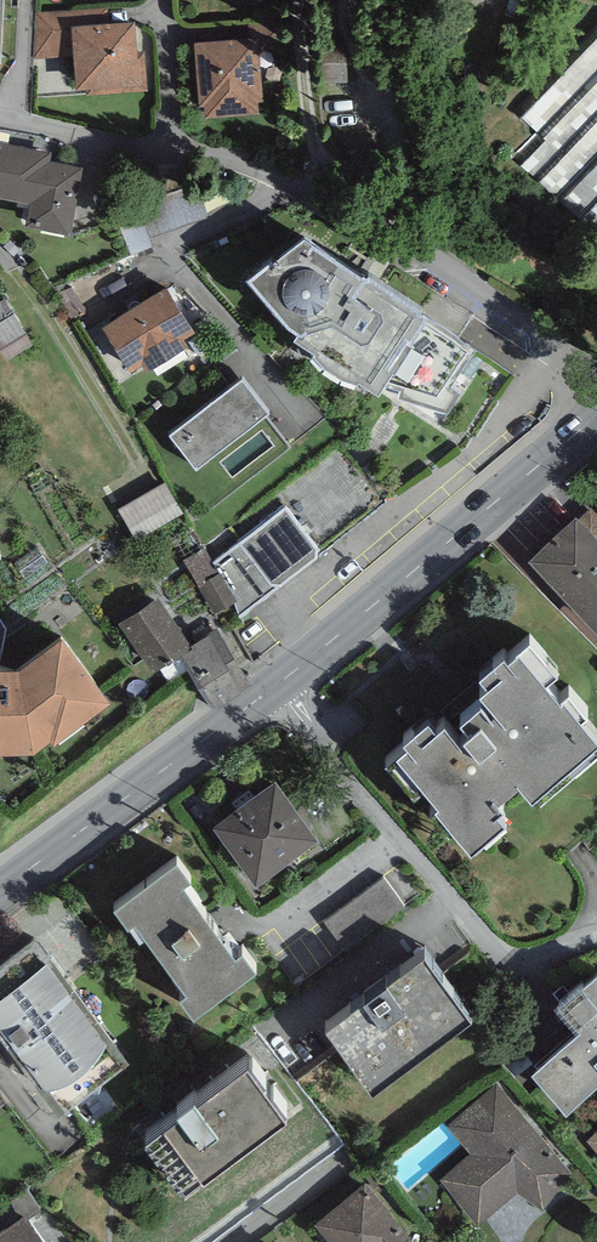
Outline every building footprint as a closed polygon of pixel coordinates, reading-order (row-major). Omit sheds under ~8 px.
[(71,21),(85,20),(83,7),(36,12),(33,57),(73,53),(71,21)] [(85,20),(71,21),(73,53),(75,85),(86,84),(87,93),(147,88),(145,48),(137,49),(135,17),(85,20)] [(233,21),(234,34),(257,32),(258,40),(279,39),(277,18),(233,21)] [(234,34),(194,38),(199,95),(205,94),(207,114),(259,109),(258,97),(263,96),(258,40),(257,32),(234,34)] [(523,114),(538,128),(517,151),(596,225),(596,34),(523,114)] [(320,41),(324,81),(349,78),(344,38),(320,41)] [(0,140),(0,193),(29,199),(25,224),(70,232),(83,164),(50,158),(52,150),(0,140)] [(306,228),(248,268),(296,328),(441,423),(486,349),(306,228)] [(167,281),(102,322),(131,368),(142,361),(147,368),(188,342),(183,333),(196,326),(167,281)] [(0,320),(0,336),(12,354),(38,336),(18,307),(0,320)] [(270,405),(241,370),(168,429),(196,465),(270,405)] [(124,503),(142,536),(190,511),(172,478),(124,503)] [(286,503),(213,561),(235,597),(238,613),(317,554),(317,543),(286,503)] [(576,510),(530,554),(596,622),(596,532),(576,510)] [(203,546),(186,557),(213,612),(235,597),(213,561),(203,546)] [(159,592),(118,619),(152,670),(179,652),(193,644),(191,641),(159,592)] [(35,739),(51,727),(55,732),(110,689),(63,624),(18,657),(0,658),(0,740),(35,739)] [(193,644),(179,652),(213,703),(252,677),(216,624),(191,641),(193,644)] [(519,638),(509,646),(505,641),(479,662),(487,672),(480,678),(499,700),(494,704),(481,688),(460,706),(468,716),(458,725),(444,708),(435,716),(428,707),(403,727),(407,731),(396,740),(398,742),(385,753),(413,786),(422,778),(436,795),(430,801),(448,823),(456,816),(472,835),(506,807),(497,796),(503,792),(499,787),(520,770),(537,789),(596,739),(596,721),(583,704),(587,701),(570,680),(562,687),(548,670),(558,661),(531,628),(519,638)] [(275,773),(213,820),(256,877),(318,830),(275,773)] [(178,853),(114,900),(128,920),(132,916),(144,931),(147,929),(186,982),(178,988),(192,1008),(257,961),(242,940),(235,945),(185,876),(191,872),(178,853)] [(66,1095),(129,1045),(35,926),(0,953),(0,1024),(60,1100),(66,1095)] [(424,943),(324,1019),(372,1081),(472,1004),(424,943)] [(557,998),(579,1022),(532,1064),(566,1103),(596,1076),(596,963),(557,998)] [(179,1100),(145,1126),(185,1180),(288,1105),(247,1049),(196,1086),(194,1083),(176,1096),(179,1100)] [(576,1168),(496,1080),(449,1123),(472,1148),(440,1176),(479,1219),(518,1184),(537,1204),(576,1168)] [(587,1138),(596,1149),(596,1129),(587,1138)] [(315,1221),(332,1241),(397,1241),(409,1232),(365,1178),(315,1221)] [(0,1229),(0,1241),(50,1241),(26,1209),(0,1229)]
